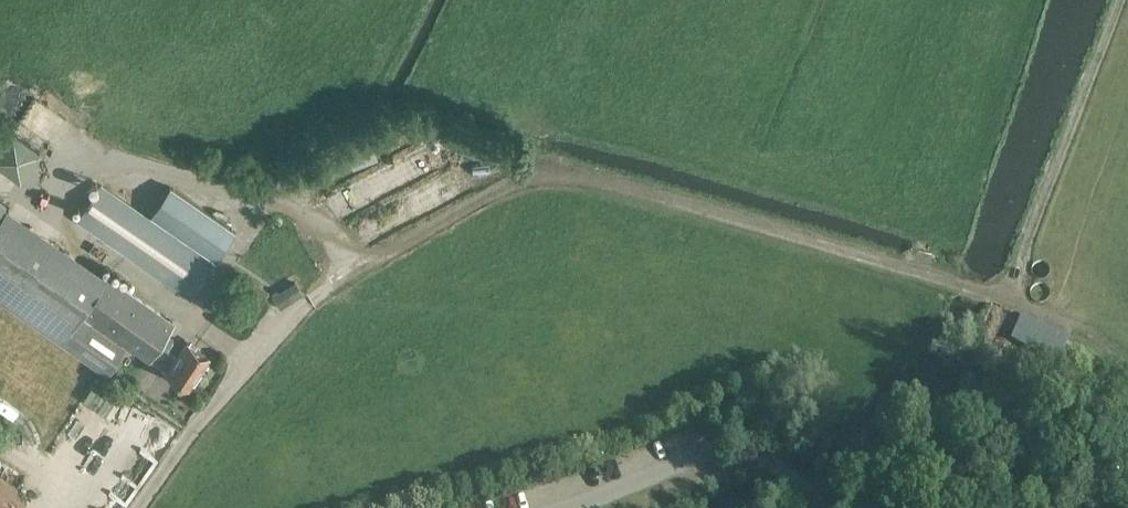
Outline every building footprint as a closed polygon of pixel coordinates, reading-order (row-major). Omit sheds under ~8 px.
[(35,131),(56,132),(57,107),(36,106),(35,131)] [(0,144),(0,164),(20,179),(42,149),(12,127),(0,144)] [(101,182),(77,218),(190,297),(215,261),(101,182)] [(152,212),(216,257),(237,230),(169,183),(152,212)] [(174,340),(165,334),(173,321),(7,206),(0,216),(0,299),(110,372),(129,345),(149,359),(149,358),(167,370),(167,371),(189,387),(210,356),(187,341),(178,355),(168,348),(174,340)] [(1018,313),(1009,336),(1057,356),(1067,333),(1018,313)] [(27,500),(15,492),(18,488),(0,476),(0,507),(22,507),(27,500)]
